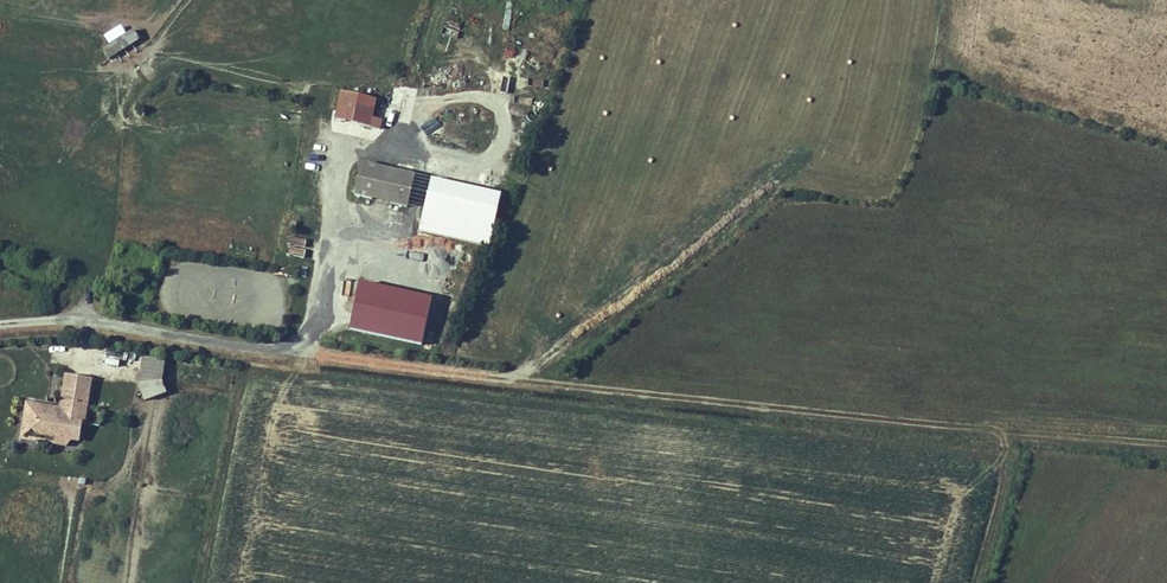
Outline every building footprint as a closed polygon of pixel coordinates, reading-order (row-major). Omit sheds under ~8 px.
[(453,49),(459,28),(445,24),(439,45),(453,49)] [(134,28),(102,49),(108,59),(141,39),(134,28)] [(457,39),(457,52),(467,52),(466,39),(457,39)] [(376,102),(341,94),(336,117),(370,125),(376,102)] [(414,176),(362,163),(354,195),(406,208),(414,176)] [(395,277),(397,271),(383,268),(381,274),(395,277)] [(410,319),(409,327),(427,328),(427,320),(410,319)] [(140,395),(164,397),(166,358),(141,357),(140,395)] [(91,381),(66,378),(65,385),(90,388),(91,381)] [(38,413),(26,412),(24,431),(35,432),(38,437),(50,438),(61,446),(68,447),(73,441),(80,442),(82,424),(70,423),(72,412),(80,414),(81,406),(87,407),(90,388),(65,385),(61,411),(54,410),(54,413),(47,412),(46,410),(38,413)] [(80,414),(72,412),(70,423),(82,424),(85,425),(87,407),(81,406),(80,414)] [(24,431),(22,441),(61,446),(50,438),(38,437),(35,432),(24,431)]
